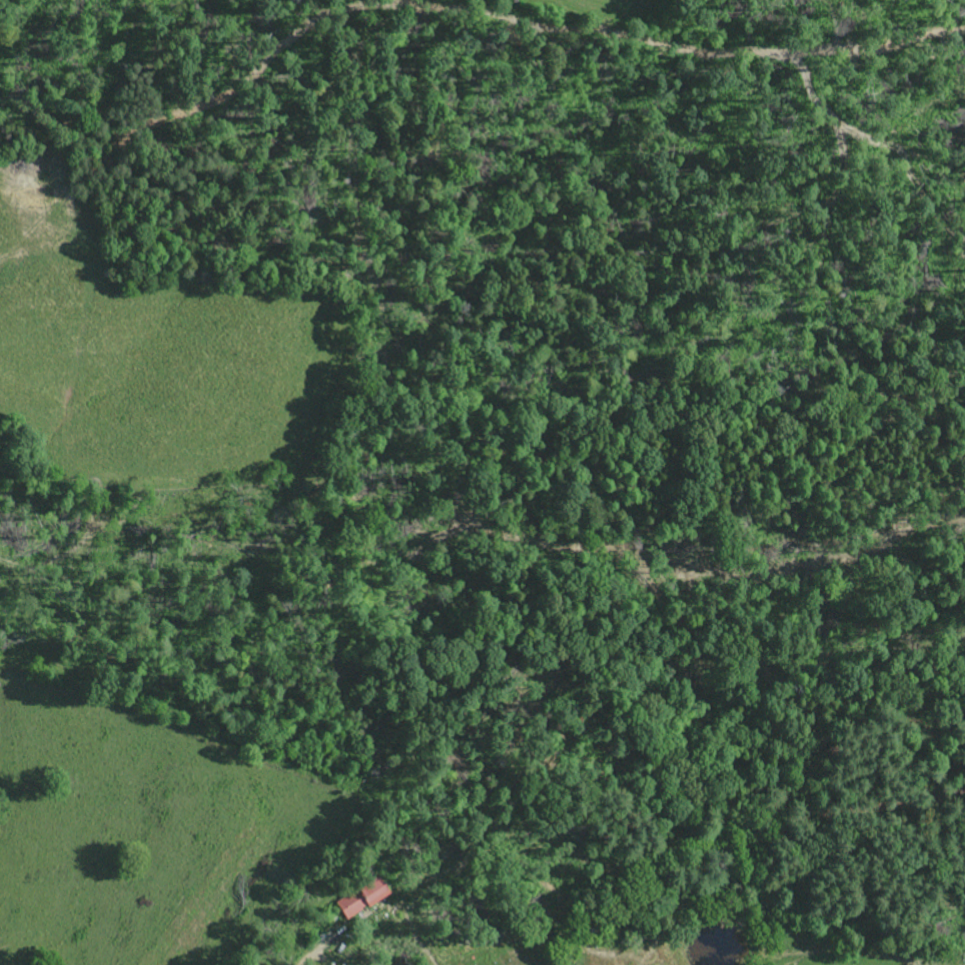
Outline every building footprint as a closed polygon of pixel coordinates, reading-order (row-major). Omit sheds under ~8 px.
[(340,920),(385,899),(376,879),(351,890),(352,893),(332,903),(340,920)]
